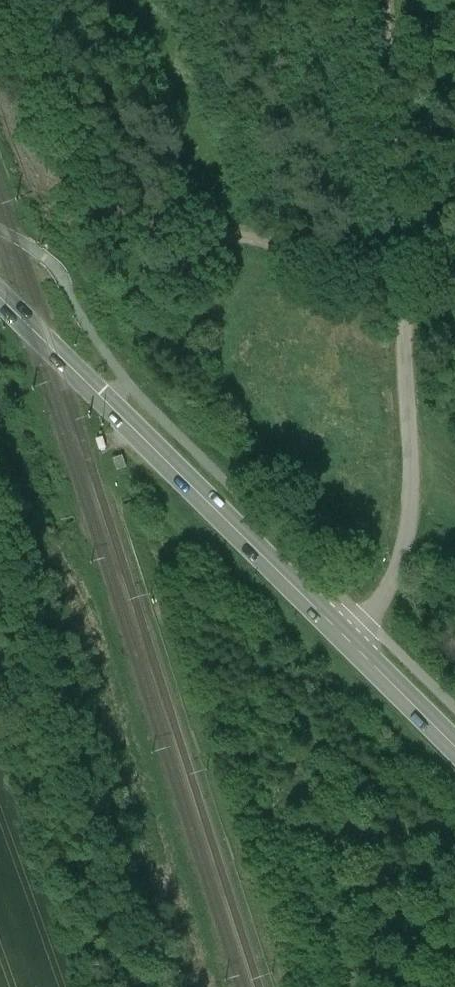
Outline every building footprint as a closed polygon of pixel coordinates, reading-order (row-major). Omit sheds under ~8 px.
[(122,455),(113,459),(117,471),(126,467),(122,455)]
